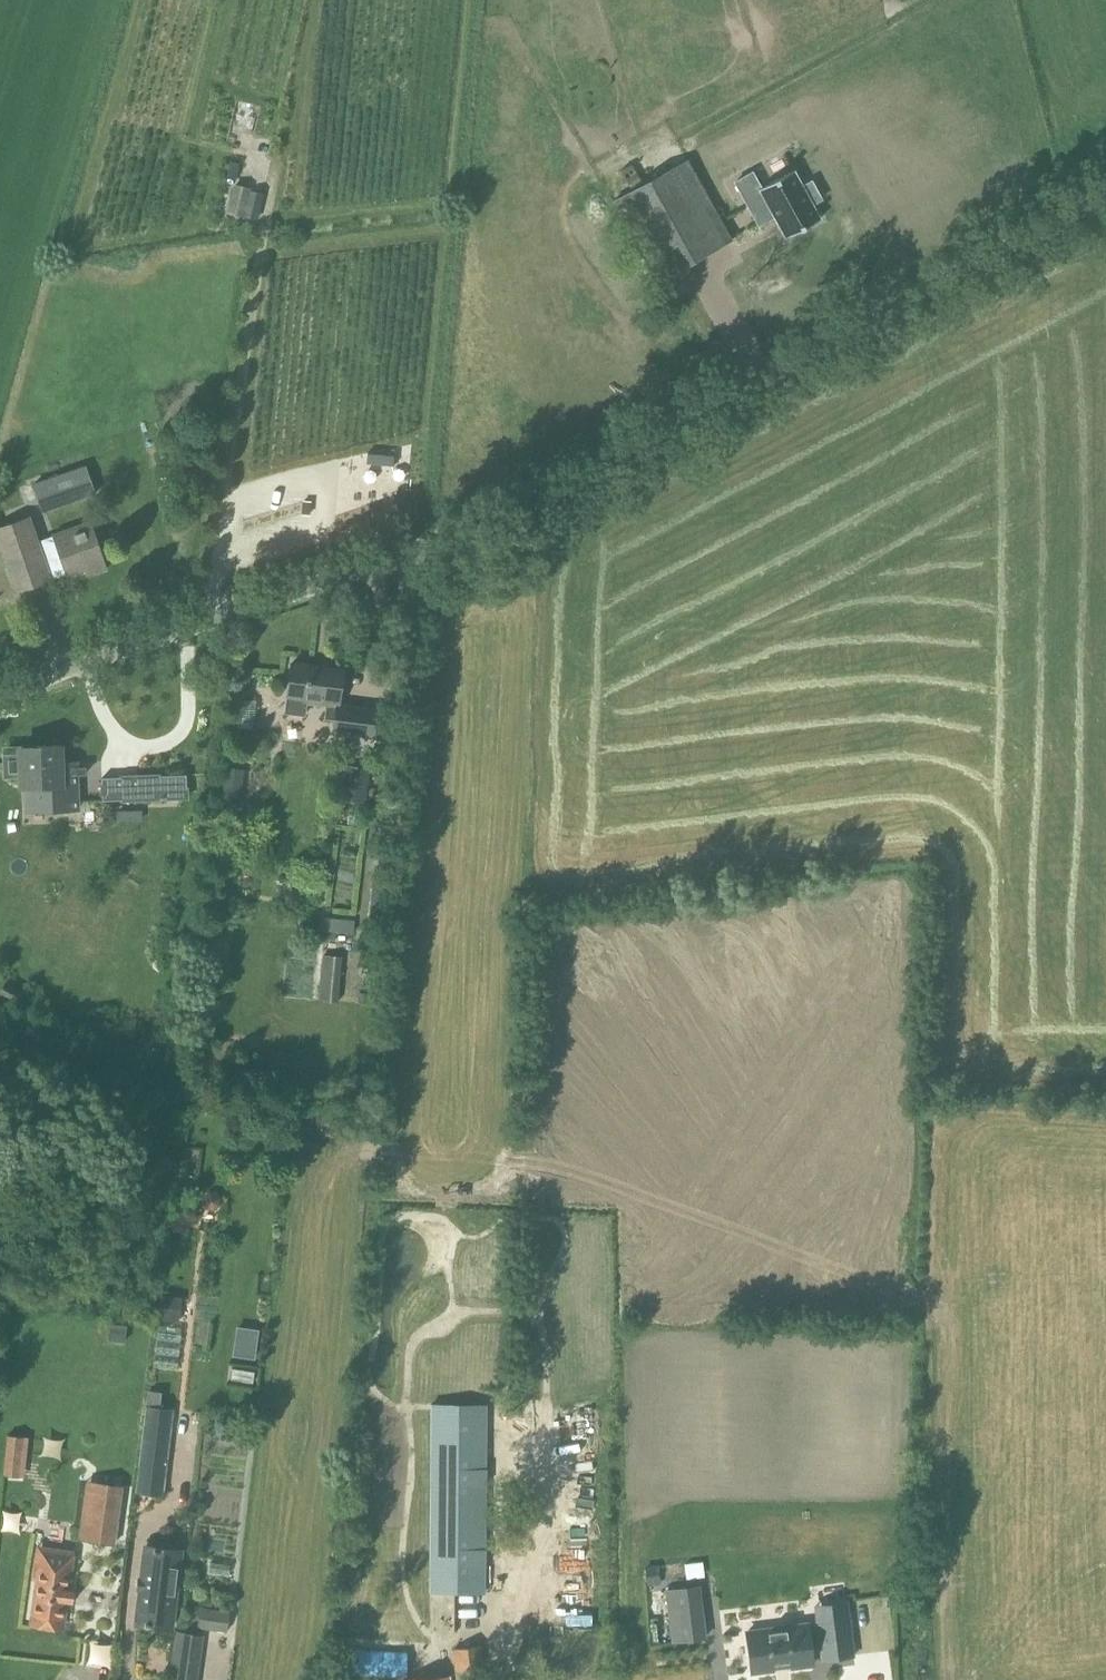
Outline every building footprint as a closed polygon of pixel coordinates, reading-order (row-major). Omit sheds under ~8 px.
[(656,281),(732,240),(730,237),(724,224),(688,159),(612,201),(656,281)] [(736,182),(759,225),(775,216),(786,238),(820,219),(812,204),(821,199),(812,182),(802,187),(794,171),(761,188),(752,173),(736,182)] [(250,188),(235,185),(229,214),(244,217),(250,188)] [(383,515),(418,517),(423,457),(387,454),(383,515)] [(97,496),(87,465),(34,483),(44,513),(97,496)] [(90,523),(38,541),(29,517),(0,527),(0,568),(7,565),(17,592),(50,580),(48,574),(65,569),(68,577),(86,571),(87,576),(107,569),(90,523)] [(343,670),(292,664),(285,713),(305,715),(307,702),(328,705),(326,718),(335,719),(334,731),(373,736),(377,710),(339,705),(343,670)] [(250,726),(249,698),(230,699),(231,727),(250,726)] [(21,754),(3,755),(4,778),(22,777),(22,787),(26,787),(27,811),(50,810),(79,809),(76,762),(61,763),(60,746),(21,748),(21,754)] [(346,765),(341,800),(366,803),(370,768),(346,765)] [(104,800),(176,794),(174,771),(102,777),(104,800)] [(142,808),(117,809),(118,821),(143,820),(142,808)] [(366,921),(319,917),(318,931),(353,936),(352,942),(364,943),(366,921)] [(158,1319),(179,1322),(182,1298),(161,1295),(158,1319)] [(124,1341),(125,1326),(110,1325),(108,1340),(124,1341)] [(172,1342),(174,1328),(151,1325),(149,1338),(172,1342)] [(148,1391),(136,1491),(163,1494),(173,1410),(159,1409),(161,1393),(148,1391)] [(485,1592),(486,1405),(430,1404),(429,1592),(485,1592)] [(30,1437),(9,1435),(5,1474),(26,1477),(30,1437)] [(95,1482),(88,1541),(114,1544),(122,1486),(95,1482)] [(145,1547),(136,1624),(172,1628),(181,1551),(145,1547)] [(65,1620),(74,1555),(40,1550),(31,1615),(65,1620)] [(688,1587),(667,1590),(673,1641),(705,1637),(702,1612),(699,1586),(688,1587)] [(823,1660),(854,1656),(850,1621),(848,1602),(816,1606),(818,1625),(808,1626),(807,1624),(770,1629),(747,1632),(753,1672),(813,1665),(811,1651),(821,1650),(823,1660)] [(231,1613),(201,1608),(198,1627),(228,1631),(231,1613)] [(203,1636),(177,1632),(171,1679),(175,1679),(197,1679),(203,1636)] [(481,1645),(454,1649),(457,1679),(485,1679),(481,1645)] [(407,1651),(344,1649),(343,1675),(407,1678),(407,1651)]
